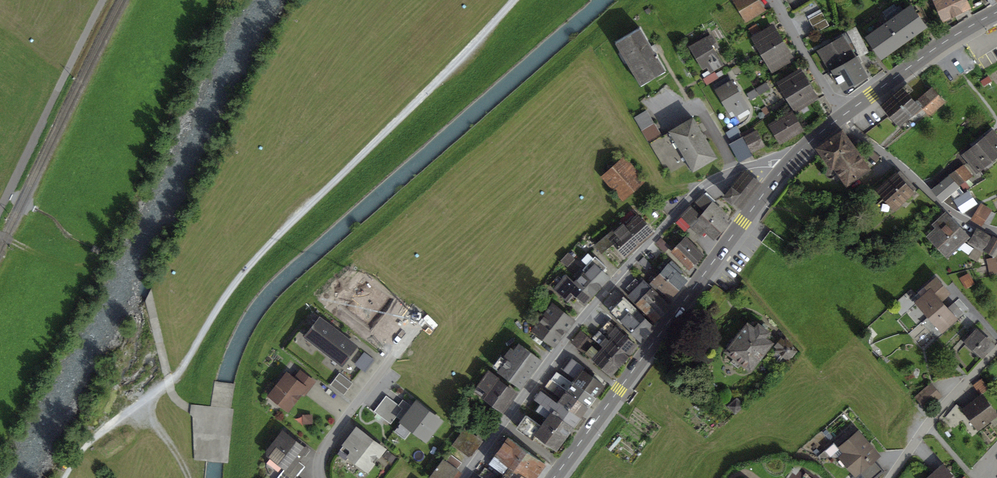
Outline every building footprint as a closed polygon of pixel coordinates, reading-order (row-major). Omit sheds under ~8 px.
[(747,18),(762,9),(757,0),(736,0),(747,18)] [(811,18),(822,12),(815,0),(812,0),(803,5),(811,18)] [(822,12),(833,6),(828,0),(815,0),(822,12)] [(943,19),(969,7),(966,0),(935,0),(943,19)] [(809,20),(809,19),(811,18),(803,5),(793,11),(801,25),(809,20)] [(894,6),(884,13),(889,21),(904,41),(926,26),(911,5),(903,11),(900,7),(897,9),(894,6)] [(809,19),(809,20),(816,32),(829,25),(822,12),(811,18),(809,19)] [(904,41),(889,21),(867,36),(882,57),(904,41)] [(754,37),(763,52),(781,41),(773,26),(761,33),(757,25),(749,29),(754,37)] [(616,42),(622,51),(624,49),(639,74),(636,75),(641,84),(665,70),(657,56),(658,55),(657,54),(656,54),(640,28),(616,42)] [(849,31),(852,37),(859,33),(857,29),(853,28),(849,31)] [(828,68),(830,71),(856,57),(848,44),(851,42),(846,32),(838,36),(840,39),(830,44),(819,51),(828,68)] [(868,51),(859,33),(852,37),(862,55),(868,51)] [(691,47),(703,67),(707,64),(711,71),(722,64),(713,48),(717,46),(711,35),(707,38),(705,34),(697,39),(699,43),(691,47)] [(790,56),(781,41),(763,52),(773,70),(787,62),(786,59),(790,56)] [(859,63),(856,57),(830,71),(831,72),(834,70),(840,82),(844,88),(866,75),(859,63)] [(836,84),(840,82),(834,70),(831,72),(830,73),(836,84)] [(722,71),(716,75),(714,73),(706,78),(709,83),(724,74),(722,71)] [(800,71),(781,83),(796,108),(815,96),(811,90),(810,88),(805,80),(804,78),(800,71)] [(737,114),(748,107),(729,75),(713,84),(729,110),(733,107),(737,114)] [(811,90),(816,87),(809,75),(804,78),(805,80),(810,88),(811,90)] [(766,82),(756,88),(759,94),(769,88),(766,82)] [(907,83),(883,104),(891,114),(910,98),(907,94),(912,89),(907,83)] [(918,99),(924,106),(930,114),(944,102),(931,88),(918,99)] [(758,95),(754,89),(747,94),(751,99),(758,95)] [(916,110),(917,112),(924,106),(918,99),(914,103),(910,98),(891,114),(900,124),(916,110)] [(646,110),(634,117),(649,143),(661,136),(646,110)] [(794,112),(772,124),(781,141),(803,129),(794,112)] [(694,169),(715,156),(692,117),(661,136),(649,143),(669,175),(690,162),(694,169)] [(733,142),(742,137),(736,127),(727,132),(733,142)] [(834,166),(847,184),(869,168),(860,154),(856,149),(844,132),(842,129),(817,147),(819,150),(832,167),(834,166)] [(744,137),(751,151),(763,145),(756,131),(744,137)] [(994,131),(982,140),(995,156),(996,155),(996,135),(994,131)] [(751,154),(742,137),(733,142),(730,144),(739,160),(751,154)] [(996,160),(993,158),(995,156),(982,140),(973,147),(981,157),(982,155),(988,163),(991,161),(992,163),(996,160)] [(969,162),(976,172),(988,163),(982,155),(981,157),(973,147),(967,152),(972,159),(969,162)] [(605,176),(624,197),(642,181),(623,159),(605,176)] [(972,176),(963,166),(957,171),(965,181),(972,176)] [(725,195),(741,208),(761,183),(745,170),(725,195)] [(895,207),(915,188),(900,170),(879,189),(895,207)] [(950,175),(959,186),(961,184),(965,181),(957,171),(950,175)] [(944,202),(952,195),(956,200),(965,195),(949,175),(933,189),(944,202)] [(965,190),(969,187),(965,181),(961,184),(965,190)] [(704,212),(721,229),(726,223),(724,222),(728,217),(713,203),(715,201),(706,192),(703,194),(695,202),(705,211),(704,212)] [(975,202),(969,192),(965,195),(956,200),(963,210),(975,202)] [(982,224),(983,222),(989,225),(995,213),(981,205),(973,219),(982,224)] [(675,221),(685,231),(691,225),(701,215),(690,206),(675,221)] [(602,252),(614,242),(626,255),(653,231),(638,215),(636,217),(630,211),(620,220),(623,223),(615,230),(614,229),(596,244),(602,252)] [(705,228),(714,236),(721,229),(704,212),(701,215),(691,225),(701,234),(705,228)] [(939,228),(931,236),(939,245),(960,225),(946,212),(934,223),(939,228)] [(701,234),(691,225),(685,231),(696,241),(701,235),(701,234)] [(948,254),(968,234),(960,225),(939,245),(948,254)] [(970,243),(984,251),(985,250),(991,238),(987,236),(987,234),(978,229),(970,243)] [(763,243),(775,252),(784,240),(772,231),(763,243)] [(678,244),(672,250),(689,267),(701,254),(685,237),(684,239),(680,234),(674,240),(678,244)] [(992,236),(991,238),(985,250),(995,256),(996,252),(996,239),(992,236)] [(569,253),(563,260),(569,266),(575,259),(569,253)] [(582,258),(587,263),(592,258),(587,253),(582,258)] [(583,268),(585,270),(584,271),(585,271),(601,285),(609,276),(602,270),(606,266),(595,255),(592,258),(587,263),(583,268)] [(639,262),(647,269),(651,264),(644,257),(639,262)] [(991,273),(996,271),(996,270),(994,258),(988,259),(991,273)] [(682,271),(672,261),(661,272),(677,288),(685,280),(679,274),(682,271)] [(577,279),(593,294),(601,285),(585,271),(584,271),(581,268),(577,273),(580,276),(577,279)] [(551,284),(555,289),(567,275),(562,271),(551,284)] [(664,291),(669,296),(677,288),(661,272),(650,284),(661,294),(664,291)] [(578,296),(585,303),(593,294),(577,279),(574,282),(567,275),(555,289),(568,299),(570,297),(574,301),(578,296)] [(968,276),(958,280),(962,290),(972,286),(968,276)] [(631,295),(653,319),(667,305),(651,289),(652,288),(642,278),(638,281),(636,279),(628,287),(633,292),(631,295)] [(959,309),(953,303),(947,309),(939,300),(944,296),(948,292),(936,278),(927,287),(930,290),(919,300),(918,301),(942,328),(955,317),(952,315),(955,312),(959,309)] [(915,296),(919,300),(930,290),(927,287),(926,286),(915,296)] [(603,303),(641,340),(654,327),(623,296),(623,297),(616,291),(614,290),(603,303)] [(535,319),(539,322),(553,304),(550,301),(535,319)] [(535,327),(534,328),(554,344),(573,319),(553,304),(539,322),(535,319),(531,324),(535,327)] [(952,315),(955,317),(961,311),(959,309),(955,312),(952,315)] [(306,336),(324,349),(338,332),(320,318),(306,336)] [(602,327),(613,337),(610,340),(627,355),(636,345),(609,320),(602,327)] [(739,367),(742,363),(750,370),(772,342),(765,336),(769,331),(758,323),(755,328),(748,322),(726,350),(734,357),(731,361),(739,367)] [(987,348),(989,350),(994,345),(978,330),(966,343),(980,356),(987,348)] [(581,331),(572,342),(583,352),(593,341),(581,331)] [(602,349),(619,364),(627,355),(610,340),(609,340),(599,331),(593,337),(604,347),(602,349)] [(356,345),(338,332),(324,349),(342,363),(356,345)] [(772,356),(783,364),(789,360),(796,350),(786,339),(785,338),(784,340),(781,338),(775,346),(777,348),(775,350),(776,351),(772,356)] [(508,359),(499,370),(520,386),(540,359),(519,343),(514,350),(511,348),(504,356),(508,359)] [(587,351),(611,373),(619,364),(602,349),(599,351),(592,345),(587,351)] [(366,371),(374,360),(365,353),(357,364),(366,371)] [(563,368),(576,378),(574,380),(595,395),(603,384),(592,376),(593,373),(590,371),(589,374),(583,369),(584,368),(570,358),(563,368)] [(477,389),(503,409),(515,392),(505,385),(507,383),(505,381),(489,370),(475,388),(473,387),(470,390),(474,393),(477,389)] [(279,401),(288,408),(301,392),(304,387),(308,390),(314,381),(300,371),(294,378),(287,373),(273,391),(282,397),(279,401)] [(551,379),(587,405),(595,395),(574,380),(572,383),(557,371),(551,379)] [(342,393),(351,382),(340,373),(330,384),(342,393)] [(560,400),(580,415),(587,405),(551,379),(546,386),(562,397),(560,400)] [(975,385),(981,393),(988,388),(982,380),(975,385)] [(938,398),(942,395),(931,383),(928,386),(938,398)] [(916,397),(926,409),(938,398),(928,386),(916,397)] [(542,403),(573,425),(580,415),(560,400),(543,388),(535,399),(542,403)] [(279,401),(282,397),(273,391),(270,395),(279,401)] [(386,395),(374,411),(391,424),(403,408),(386,395)] [(979,426),(979,427),(990,419),(996,414),(983,395),(966,408),(966,409),(979,426)] [(735,398),(728,405),(735,413),(743,405),(735,398)] [(416,402),(402,420),(426,438),(440,420),(416,402)] [(544,421),(565,436),(573,425),(542,403),(537,410),(547,417),(544,421)] [(956,404),(946,417),(951,424),(963,410),(956,404)] [(976,428),(979,426),(966,409),(963,410),(976,428)] [(536,433),(556,448),(565,436),(544,421),(541,425),(530,417),(521,430),(532,438),(536,433)] [(346,460),(349,456),(365,468),(382,447),(357,427),(339,451),(339,455),(346,460)] [(819,456),(824,462),(841,447),(851,458),(846,462),(856,474),(852,477),(853,477),(874,477),(881,472),(871,461),(878,455),(868,444),(853,427),(819,456)] [(465,429),(454,444),(469,455),(480,440),(465,429)] [(297,476),(303,469),(295,463),(302,454),(305,449),(285,433),(277,442),(274,443),(268,450),(268,454),(285,467),(277,477),(295,477),(297,476)] [(508,437),(496,454),(528,477),(534,477),(545,463),(508,437)] [(302,454),(305,456),(311,449),(307,446),(305,449),(302,454)] [(365,468),(368,470),(385,449),(382,447),(365,468)] [(846,462),(851,458),(841,447),(824,462),(842,458),(846,462)] [(430,476),(433,477),(452,477),(458,469),(457,469),(462,462),(451,454),(446,461),(443,459),(437,467),(436,466),(435,467),(436,468),(430,476)] [(506,477),(528,477),(496,454),(490,462),(505,473),(503,476),(506,477)] [(943,463),(933,472),(936,476),(934,477),(932,477),(956,477),(943,463)] [(496,477),(497,476),(486,467),(479,476),(483,477),(497,477),(496,477)]
